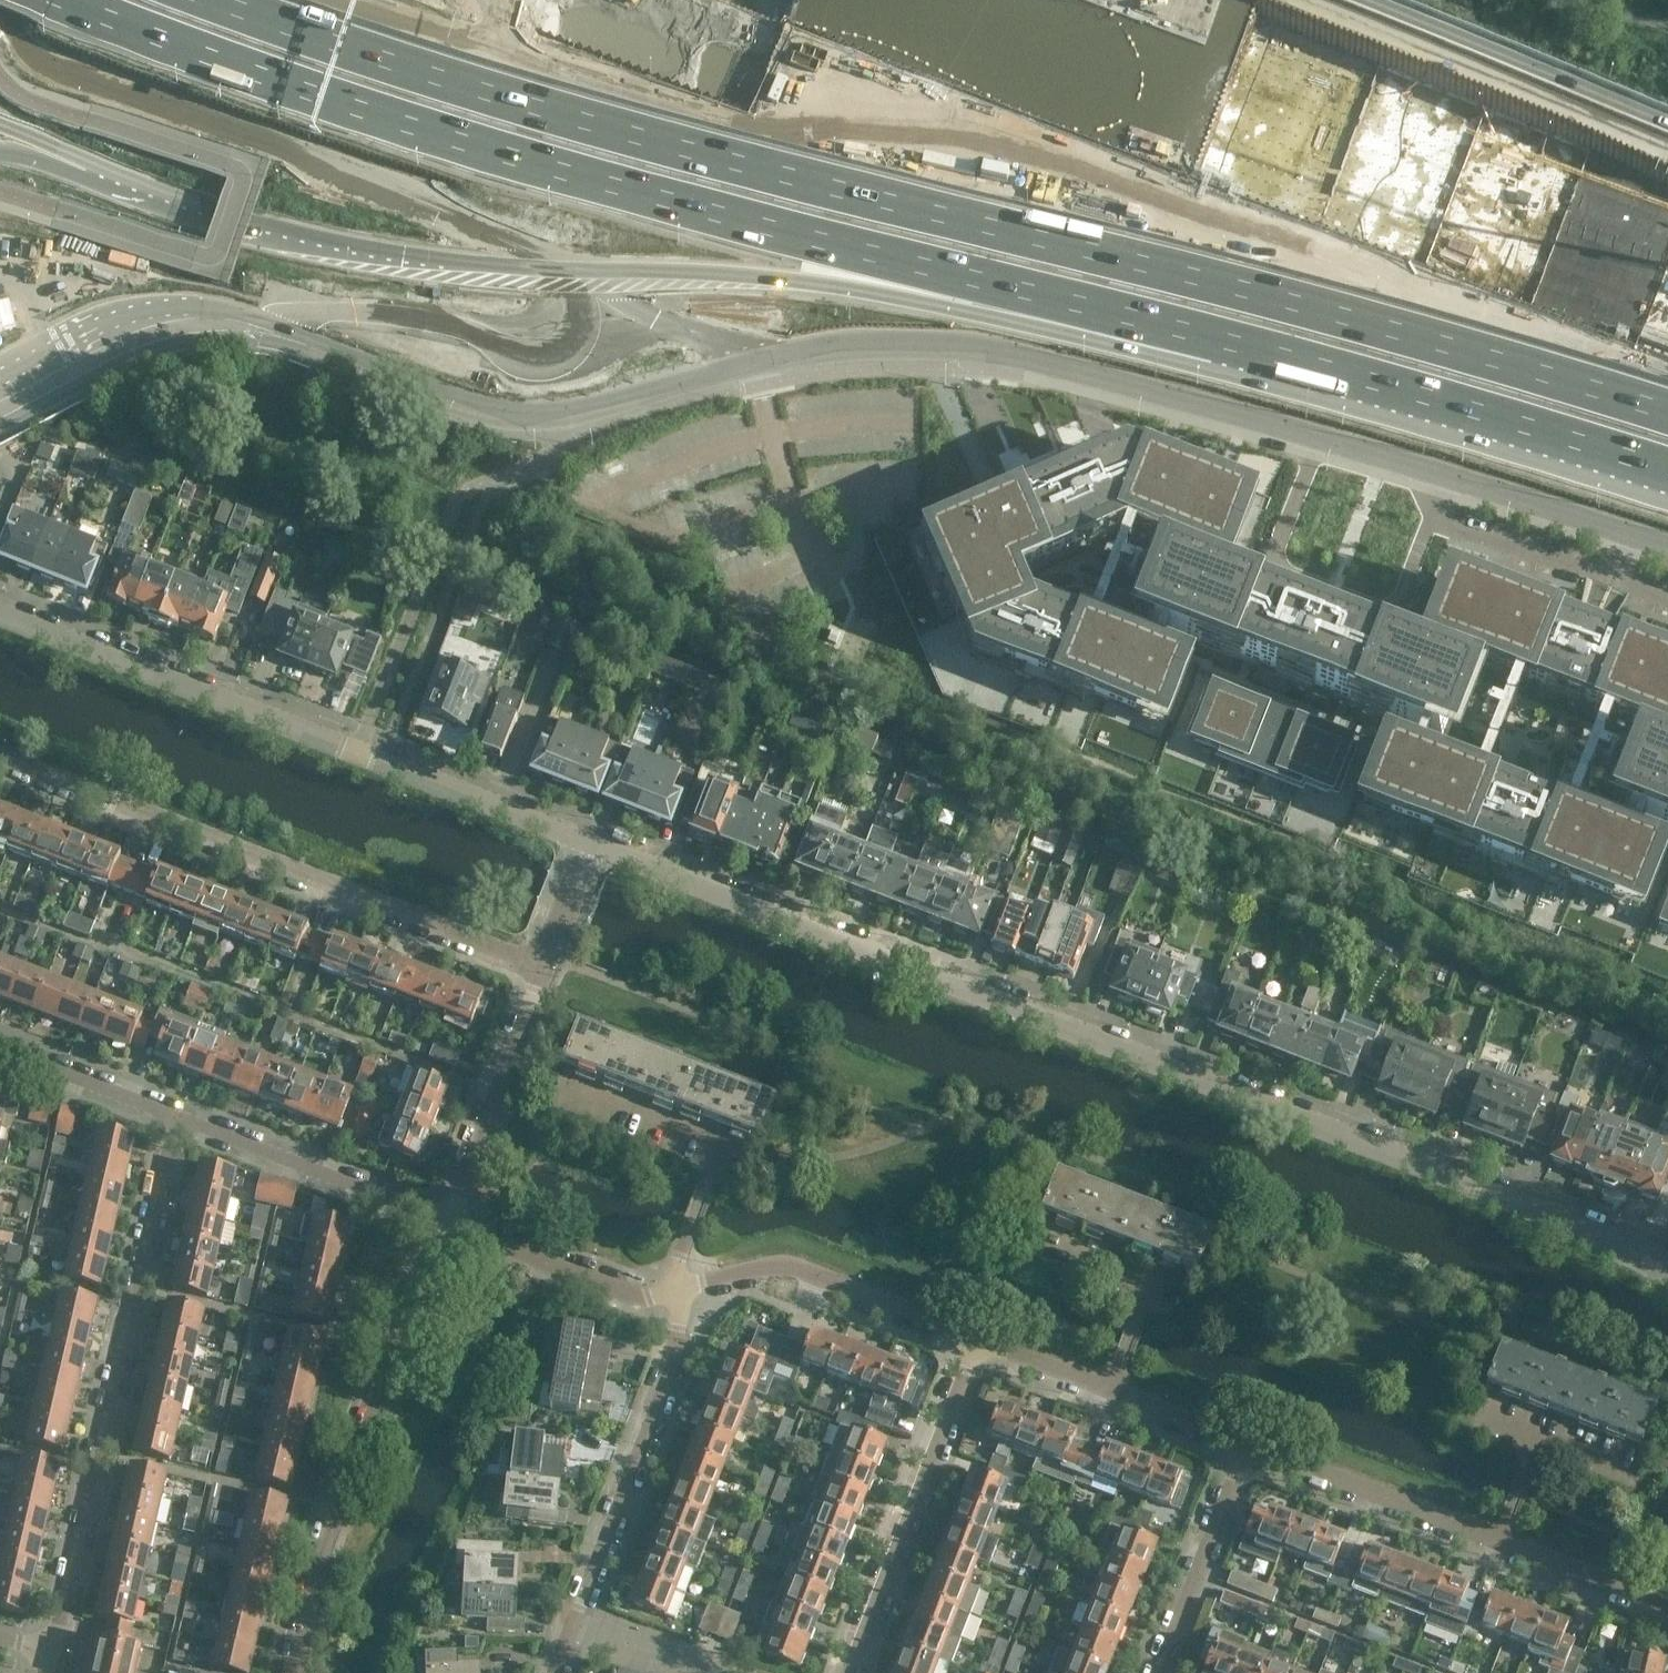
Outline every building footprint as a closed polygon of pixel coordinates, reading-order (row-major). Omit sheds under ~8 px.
[(46,429),(43,438),(58,444),(61,436),(46,429)] [(78,451),(75,458),(70,472),(94,481),(102,460),(78,451)] [(1169,708),(1185,667),(1027,605),(1012,572),(1128,521),(1227,560),(1243,519),(1234,515),(1240,500),(1127,456),(933,541),(982,652),(1140,714),(1144,705),(1157,711),(1160,705),(1169,708)] [(134,461),(131,468),(142,472),(145,466),(134,461)] [(107,477),(137,489),(142,474),(113,462),(107,477)] [(183,486),(179,497),(191,502),(196,491),(183,486)] [(144,526),(156,496),(138,489),(127,519),(144,526)] [(234,508),(225,505),(219,522),(227,526),(234,508)] [(237,506),(228,529),(243,535),(252,513),(237,506)] [(49,525),(13,511),(0,545),(0,553),(22,562),(19,568),(29,572),(32,566),(33,566),(49,525)] [(135,611),(153,564),(127,554),(137,529),(122,523),(107,562),(120,567),(108,600),(135,611)] [(56,576),(72,534),(49,525),(33,566),(45,571),(43,577),(53,581),(55,575),(56,576)] [(108,548),(72,534),(56,576),(69,581),(66,586),(76,590),(79,585),(91,590),(108,548)] [(302,559),(291,555),(286,566),(298,571),(302,559)] [(251,597),(265,603),(281,562),(267,556),(251,597)] [(160,625),(180,574),(153,564),(135,611),(146,615),(149,621),(160,625)] [(247,581),(250,571),(240,567),(236,577),(234,577),(227,596),(241,601),(248,581),(247,581)] [(1216,586),(1171,567),(1150,623),(1443,739),(1465,683),(1312,623),(1216,586)] [(186,630),(204,583),(180,574),(160,625),(169,628),(174,626),(186,630)] [(213,641),(228,602),(202,591),(205,584),(204,583),(186,630),(213,641)] [(1462,587),(1456,602),(1447,599),(1431,640),(1667,732),(1667,668),(1462,587)] [(308,667),(324,625),(327,617),(286,601),(271,639),(284,644),(279,655),(285,658),(284,660),(300,667),(301,664),(308,667)] [(365,642),(324,625),(308,667),(314,669),(313,672),(330,678),(331,676),(337,678),(341,666),(354,671),(365,642)] [(465,707),(477,712),(489,681),(477,676),(480,668),(451,656),(428,714),(432,716),(431,718),(445,724),(447,721),(457,726),(465,707)] [(657,657),(650,673),(686,687),(692,670),(657,657)] [(695,672),(689,689),(699,693),(706,676),(706,675),(696,671),(695,672)] [(1205,693),(1188,736),(1203,742),(1201,746),(1224,755),(1222,758),(1223,759),(1246,701),(1245,700),(1243,704),(1225,697),(1227,693),(1225,693),(1223,697),(1214,693),(1212,696),(1205,693)] [(758,694),(753,708),(764,713),(770,699),(758,694)] [(499,758),(501,759),(523,701),(517,698),(515,705),(509,703),(505,714),(494,710),(479,749),(500,757),(499,758)] [(1246,701),(1223,759),(1260,773),(1281,721),(1274,719),(1275,717),(1265,713),(1267,709),(1265,708),(1263,712),(1245,705),(1247,701),(1246,701)] [(805,735),(810,723),(795,717),(790,729),(805,735)] [(567,779),(585,733),(549,719),(531,765),(532,766),(531,769),(540,773),(542,770),(556,775),(555,778),(554,781),(564,785),(565,782),(566,783),(567,780),(567,779)] [(1281,721),(1260,773),(1297,788),(1320,730),(1319,730),(1318,734),(1300,727),(1301,723),(1300,722),(1298,726),(1288,722),(1287,724),(1281,721)] [(824,728),(810,723),(805,735),(820,741),(824,728)] [(842,724),(838,735),(849,739),(853,729),(853,728),(842,724)] [(1320,730),(1297,788),(1298,788),(1300,784),(1322,793),(1324,789),(1339,795),(1355,753),(1348,750),(1349,746),(1339,742),(1341,738),(1339,737),(1338,741),(1320,734),(1321,730),(1320,730)] [(603,793),(617,758),(621,747),(585,733),(567,779),(567,780),(579,784),(578,788),(577,790),(587,794),(588,791),(590,792),(591,789),(603,793)] [(873,754),(877,743),(860,736),(855,747),(873,754)] [(893,749),(877,743),(873,754),(888,760),(893,749)] [(1661,854),(1389,747),(1387,751),(1373,788),(1382,792),(1380,798),(1393,803),(1390,812),(1600,894),(1616,901),(1620,892),(1633,897),(1635,891),(1645,895),(1661,854)] [(639,811),(640,808),(658,761),(633,752),(629,763),(617,758),(603,793),(628,803),(627,806),(626,809),(636,813),(637,810),(639,811)] [(1648,754),(1626,810),(1667,826),(1667,762),(1648,754)] [(694,775),(658,761),(640,808),(652,812),(651,816),(650,818),(660,822),(661,820),(662,820),(663,817),(676,822),(694,775)] [(907,776),(900,795),(912,799),(919,781),(907,776)] [(720,842),(739,792),(711,781),(707,791),(695,786),(682,820),(694,825),(692,830),(693,831),(696,833),(698,836),(703,838),(707,837),(720,842)] [(923,797),(928,785),(921,782),(916,794),(923,797)] [(930,785),(924,800),(941,806),(946,791),(930,785)] [(761,792),(762,792),(752,788),(748,796),(739,792),(720,842),(720,843),(739,850),(761,792)] [(971,800),(947,791),(941,806),(965,816),(971,800)] [(756,857),(779,799),(761,792),(739,850),(756,857)] [(800,807),(779,799),(756,857),(777,865),(800,807)] [(974,817),(979,804),(972,802),(967,814),(974,817)] [(20,815),(0,807),(0,856),(5,857),(9,847),(9,846),(20,815)] [(998,812),(984,849),(1009,859),(1023,821),(998,812)] [(1045,812),(1036,837),(1059,846),(1060,846),(1070,821),(1045,812)] [(33,856),(45,825),(20,815),(9,846),(9,847),(33,856)] [(1072,869),(1086,831),(1087,828),(1070,821),(1060,846),(1059,846),(1053,862),(1072,869)] [(58,865),(70,834),(45,825),(33,856),(58,865)] [(824,877),(841,836),(814,825),(798,867),(801,868),(800,871),(811,875),(812,872),(824,877)] [(82,875),(95,844),(70,834),(58,865),(82,875)] [(850,887),(866,845),(841,836),(824,877),(826,877),(825,881),(837,885),(839,882),(850,887)] [(1139,851),(1105,836),(1087,883),(1130,898),(1144,864),(1135,861),(1139,851)] [(109,885),(120,858),(121,854),(95,844),(82,875),(109,885)] [(875,897),(892,855),(866,845),(850,887),(852,888),(851,891),(863,895),(864,892),(875,897)] [(927,917),(943,876),(949,861),(923,851),(917,865),(901,907),(903,907),(902,911),(914,915),(915,912),(927,917)] [(1151,856),(1149,866),(1157,872),(1166,869),(1168,859),(1160,852),(1151,856)] [(901,907),(917,865),(892,855),(875,897),(878,898),(877,901),(889,905),(890,902),(901,907)] [(122,890),(132,863),(120,858),(109,885),(122,890)] [(134,895),(145,868),(132,863),(122,890),(134,895)] [(146,900),(157,872),(145,868),(134,895),(146,900)] [(170,914),(183,878),(158,868),(157,872),(146,900),(145,904),(170,914)] [(954,927),(970,886),(943,876),(927,917),(929,918),(928,921),(940,925),(941,922),(954,927)] [(197,919),(208,888),(183,878),(170,914),(195,923),(197,919)] [(986,892),(970,886),(954,927),(955,928),(954,931),(966,935),(967,932),(979,937),(995,896),(994,895),(998,888),(988,885),(986,892)] [(4,903),(9,889),(0,886),(0,901),(4,903)] [(222,929),(234,897),(208,888),(197,919),(222,929)] [(39,917),(43,907),(18,897),(14,907),(39,917)] [(247,938),(258,907),(234,897),(222,929),(247,938)] [(1017,958),(1036,908),(1024,903),(1020,914),(1007,909),(991,948),(1017,958)] [(1053,972),(1068,932),(1059,929),(1066,910),(1053,905),(1053,906),(1055,907),(1053,913),(1054,915),(1035,965),(1053,972)] [(1035,965),(1054,915),(1053,913),(1037,906),(1036,908),(1017,958),(1016,958),(1035,965)] [(272,948),(284,917),(258,907),(247,938),(272,948)] [(60,911),(55,925),(63,928),(69,914),(60,911)] [(1292,915),(1286,930),(1297,935),(1303,920),(1292,915)] [(297,958),(307,931),(309,927),(284,917),(272,948),(297,958)] [(82,919),(76,933),(87,937),(90,936),(95,924),(82,919)] [(1072,921),(1068,932),(1053,972),(1074,980),(1093,929),(1072,921)] [(33,943),(38,930),(30,927),(25,940),(33,943)] [(46,933),(38,930),(33,943),(42,946),(46,933)] [(310,961),(320,935),(307,931),(297,958),(298,958),(298,957),(310,961)] [(322,966),(332,940),(320,935),(310,961),(322,966)] [(347,977),(359,946),(334,936),(332,940),(322,966),(322,967),(347,977)] [(1361,941),(1354,960),(1364,963),(1371,945),(1372,940),(1363,936),(1361,941)] [(1140,1003),(1156,962),(1160,954),(1118,938),(1104,976),(1116,980),(1112,992),(1118,995),(1117,997),(1133,1004),(1134,1001),(1140,1003)] [(81,961),(86,948),(78,945),(73,958),(81,961)] [(372,987),(384,956),(359,946),(347,977),(372,987)] [(94,952),(86,948),(81,961),(89,964),(94,952)] [(397,996),(409,965),(384,956),(372,987),(397,996)] [(214,975),(220,960),(211,957),(205,971),(214,975)] [(23,968),(0,959),(0,998),(10,1002),(23,968)] [(1198,978),(1156,962),(1140,1003),(1147,1006),(1146,1009),(1163,1015),(1164,1012),(1169,1015),(1174,1003),(1187,1008),(1198,978)] [(128,979),(133,967),(125,963),(120,976),(128,979)] [(421,1005),(434,975),(409,965),(397,996),(421,1005)] [(141,970),(133,967),(128,979),(137,982),(141,970)] [(34,1011),(47,978),(23,968),(10,1002),(34,1011)] [(1244,1040),(1260,1000),(1235,990),(1240,977),(1229,972),(1209,1023),(1220,1027),(1219,1030),(1222,1031),(1221,1035),(1233,1039),(1234,1036),(1244,1040)] [(447,1015),(459,985),(434,975),(421,1005),(447,1015)] [(58,1020),(71,987),(47,978),(34,1011),(58,1020)] [(185,1004),(204,1011),(212,992),(193,985),(185,1004)] [(490,997),(459,985),(447,1015),(472,1025),(478,1009),(485,1011),(490,997)] [(82,1029),(95,996),(71,987),(58,1020),(82,1029)] [(1296,1060),(1312,1020),(1322,995),(1309,989),(1301,1010),(1302,1010),(1301,1015),(1287,1010),(1270,1050),(1273,1052),(1272,1054),(1284,1059),(1286,1056),(1296,1060)] [(105,1039),(118,1005),(95,996),(82,1029),(105,1039)] [(233,1016),(238,1003),(229,999),(224,1012),(233,1016)] [(1270,1050),(1287,1010),(1260,1000),(1244,1040),(1248,1041),(1247,1044),(1259,1049),(1260,1046),(1270,1050)] [(242,1019),(247,1006),(238,1003),(233,1016),(242,1019)] [(132,1044),(141,1020),(143,1015),(118,1005),(105,1039),(130,1048),(132,1044)] [(182,1071),(200,1024),(161,1009),(155,1025),(149,1039),(162,1044),(161,1048),(160,1048),(160,1049),(157,1057),(156,1058),(157,1058),(157,1059),(167,1063),(166,1065),(182,1071)] [(145,1049),(149,1039),(155,1025),(141,1020),(132,1044),(145,1049)] [(280,1048),(290,1023),(282,1020),(272,1045),(280,1048)] [(641,1091),(656,1051),(579,1021),(578,1020),(563,1061),(564,1062),(564,1061),(596,1074),(596,1075),(597,1075),(598,1074),(607,1078),(606,1079),(608,1079),(608,1078),(641,1091)] [(1323,1071),(1339,1030),(1312,1020),(1296,1060),(1299,1062),(1298,1065),(1310,1069),(1311,1066),(1323,1071)] [(209,1079),(225,1038),(226,1035),(200,1024),(182,1071),(198,1077),(199,1076),(201,1077),(202,1078),(202,1077),(206,1079),(207,1080),(208,1079),(209,1079)] [(1364,1040),(1339,1030),(1323,1071),(1325,1071),(1324,1075),(1336,1079),(1337,1076),(1349,1081),(1364,1040)] [(1621,1049),(1624,1037),(1598,1030),(1594,1042),(1621,1049)] [(393,1032),(389,1042),(405,1048),(409,1039),(393,1032)] [(1406,1106),(1428,1048),(1387,1032),(1380,1052),(1374,1049),(1364,1076),(1382,1083),(1377,1094),(1377,1093),(1377,1094),(1406,1106)] [(234,1091),(248,1054),(234,1048),(236,1042),(225,1038),(209,1079),(210,1080),(209,1080),(211,1081),(211,1080),(215,1082),(214,1082),(216,1083),(216,1082),(218,1083),(218,1085),(234,1091)] [(330,1041),(325,1052),(335,1056),(340,1044),(330,1041)] [(416,1042),(412,1051),(425,1056),(429,1047),(416,1042)] [(456,1068),(461,1055),(436,1045),(431,1058),(456,1068)] [(1454,1110),(1462,1089),(1460,1088),(1469,1063),(1428,1048),(1406,1106),(1436,1117),(1436,1116),(1435,1116),(1440,1105),(1454,1110)] [(734,1082),(656,1051),(641,1091),(673,1104),(673,1105),(674,1105),(675,1104),(684,1108),(683,1109),(685,1109),(718,1122),(734,1082)] [(360,1074),(372,1079),(380,1058),(368,1053),(360,1074)] [(260,1099),(274,1064),(248,1054),(234,1091),(250,1097),(250,1095),(253,1096),(253,1097),(254,1098),(254,1097),(258,1098),(258,1099),(259,1100),(259,1099),(260,1099)] [(286,1111),(300,1074),(274,1064),(260,1099),(261,1100),(262,1101),(263,1100),(266,1101),(265,1102),(267,1103),(267,1102),(270,1103),(269,1105),(286,1111)] [(1493,1139),(1516,1081),(1475,1065),(1465,1090),(1462,1089),(1454,1110),(1469,1116),(1465,1127),(1464,1127),(1464,1128),(1493,1139)] [(449,1085),(418,1073),(408,1069),(398,1095),(408,1099),(439,1111),(449,1085)] [(312,1120),(312,1119),(326,1084),(300,1074),(286,1111),(301,1117),(302,1116),(305,1117),(305,1118),(306,1118),(307,1117),(310,1119),(310,1120),(312,1120)] [(392,1081),(380,1076),(376,1086),(388,1091),(392,1081)] [(1557,1096),(1516,1081),(1493,1139),(1523,1150),(1523,1149),(1527,1138),(1545,1145),(1555,1118),(1549,1116),(1557,1096)] [(776,1098),(734,1082),(718,1122),(750,1134),(751,1135),(751,1134),(761,1138),(760,1138),(762,1139),(778,1098),(776,1097),(776,1098)] [(352,1094),(326,1084),(312,1119),(313,1120),(312,1122),(327,1127),(328,1126),(338,1129),(339,1129),(339,1128),(338,1128),(340,1124),(341,1125),(341,1124),(340,1123),(352,1094)] [(1578,1171),(1593,1132),(1595,1128),(1597,1121),(1575,1113),(1580,1101),(1564,1095),(1555,1118),(1545,1145),(1557,1149),(1552,1161),(1578,1171)] [(365,1099),(361,1109),(374,1114),(378,1104),(365,1099)] [(429,1135),(439,1111),(408,1099),(399,1123),(429,1135)] [(0,1128),(3,1114),(17,1117),(19,1107),(0,1102),(0,1128)] [(47,1123),(51,1106),(34,1102),(30,1119),(47,1123)] [(70,1132),(75,1112),(62,1109),(57,1129),(70,1132)] [(364,1140),(374,1114),(361,1109),(351,1135),(364,1140)] [(1593,1182),(1603,1186),(1627,1123),(1601,1113),(1578,1171),(1591,1176),(1593,1182)] [(429,1135),(399,1123),(388,1119),(378,1146),(419,1161),(429,1135)] [(1631,1192),(1650,1142),(1649,1142),(1653,1133),(1627,1123),(1603,1186),(1613,1190),(1618,1187),(1631,1192)] [(100,1130),(94,1155),(94,1156),(129,1164),(135,1138),(100,1130)] [(1654,1134),(1650,1142),(1631,1192),(1657,1202),(1667,1177),(1667,1178),(1667,1140),(1654,1134)] [(55,1138),(53,1146),(66,1149),(68,1141),(55,1138)] [(8,1155),(10,1145),(0,1143),(0,1153),(8,1155)] [(64,1158),(66,1149),(53,1146),(51,1155),(64,1158)] [(43,1163),(45,1154),(32,1151),(29,1160),(43,1163)] [(123,1188),(129,1164),(94,1156),(89,1180),(123,1188)] [(41,1171),(43,1163),(29,1160),(27,1168),(41,1171)] [(201,1164),(196,1190),(230,1198),(236,1172),(201,1164)] [(1120,1241),(1136,1201),(1059,1171),(1060,1171),(1058,1170),(1042,1211),(1044,1212),(1044,1211),(1120,1241)] [(256,1201),(271,1204),(276,1180),(261,1177),(259,1188),(253,1187),(250,1198),(256,1199),(256,1201)] [(117,1213),(123,1188),(89,1180),(83,1205),(117,1213)] [(292,1209),(296,1192),(298,1185),(283,1182),(277,1205),(292,1209)] [(54,1185),(45,1183),(42,1196),(51,1198),(54,1185)] [(225,1223),(230,1198),(196,1190),(190,1215),(225,1223)] [(7,1205),(9,1195),(0,1193),(0,1203),(7,1205)] [(48,1211),(51,1198),(42,1196),(39,1209),(48,1211)] [(32,1210),(34,1201),(21,1198),(19,1207),(32,1210)] [(1212,1231),(1136,1201),(1120,1241),(1197,1270),(1197,1271),(1198,1272),(1214,1231),(1213,1230),(1212,1231)] [(112,1238),(117,1213),(83,1205),(77,1230),(112,1238)] [(30,1219),(32,1210),(19,1207),(17,1216),(30,1219)] [(219,1248),(225,1223),(190,1215),(184,1240),(219,1248)] [(317,1217),(311,1243),(346,1250),(351,1225),(317,1217)] [(264,1232),(266,1223),(253,1220),(251,1229),(264,1232)] [(280,1235),(283,1222),(274,1220),(271,1233),(280,1235)] [(281,1228),(280,1235),(292,1238),(294,1230),(281,1228)] [(262,1240),(264,1232),(251,1229),(249,1238),(262,1240)] [(106,1263),(112,1238),(77,1230),(71,1255),(106,1263)] [(277,1248),(280,1235),(271,1233),(268,1246),(277,1248)] [(33,1237),(31,1246),(44,1249),(46,1240),(33,1237)] [(213,1272),(219,1248),(184,1240),(178,1264),(213,1272)] [(340,1275),(346,1250),(311,1243),(306,1267),(340,1275)] [(23,1249),(10,1246),(8,1255),(21,1258),(23,1249)] [(42,1257),(44,1249),(31,1246),(29,1254),(42,1257)] [(19,1266),(21,1258),(8,1255),(6,1263),(19,1266)] [(100,1289),(106,1263),(71,1255),(66,1281),(100,1289)] [(207,1298),(213,1272),(178,1264),(173,1290),(207,1298)] [(247,1267),(244,1280),(253,1282),(256,1269),(247,1267)] [(334,1300),(340,1275),(306,1267),(300,1292),(334,1300)] [(268,1285),(271,1272),(263,1270),(260,1283),(268,1285)] [(253,1282),(244,1280),(242,1279),(236,1305),(247,1307),(253,1282)] [(265,1298),(268,1285),(260,1283),(257,1296),(265,1298)] [(328,1326),(334,1300),(300,1292),(294,1318),(328,1326)] [(63,1294),(57,1319),(91,1327),(97,1302),(63,1294)] [(27,1299),(19,1297),(16,1310),(24,1312),(27,1299)] [(170,1303),(164,1328),(198,1336),(204,1311),(170,1303)] [(21,1325),(24,1312),(16,1310),(13,1323),(21,1325)] [(86,1352),(91,1327),(57,1319),(51,1344),(86,1352)] [(562,1342),(558,1367),(603,1376),(609,1348),(591,1345),(594,1332),(556,1325),(553,1341),(562,1342)] [(193,1361),(198,1336),(164,1328),(158,1353),(193,1361)] [(784,1369),(794,1343),(759,1330),(749,1356),(745,1355),(745,1356),(731,1351),(720,1380),(752,1392),(760,1372),(775,1378),(774,1375),(777,1367),(784,1369)] [(826,1374),(839,1341),(838,1340),(838,1341),(815,1332),(815,1331),(813,1330),(812,1332),(813,1333),(807,1348),(794,1343),(784,1369),(797,1374),(801,1364),(802,1364),(825,1373),(826,1374)] [(291,1331),(285,1356),(320,1364),(325,1339),(291,1331)] [(240,1337),(227,1334),(226,1343),(238,1346),(240,1337)] [(254,1349),(257,1336),(248,1334),(245,1347),(254,1349)] [(851,1384),(864,1350),(863,1350),(863,1351),(839,1342),(840,1341),(839,1341),(826,1374),(827,1374),(827,1373),(850,1382),(850,1383),(851,1384)] [(236,1354),(238,1346),(226,1343),(224,1351),(236,1354)] [(80,1377),(86,1352),(51,1344),(46,1369),(80,1377)] [(1564,1414),(1580,1375),(1503,1345),(1502,1344),(1486,1385),(1488,1385),(1488,1384),(1564,1414)] [(250,1362),(254,1349),(245,1347),(242,1360),(250,1362)] [(19,1353),(7,1350),(5,1359),(18,1362),(19,1353)] [(876,1393),(889,1360),(888,1360),(887,1360),(864,1351),(864,1350),(851,1384),(852,1384),(852,1383),(875,1392),(875,1393),(876,1393)] [(187,1386),(193,1361),(158,1353),(152,1378),(187,1386)] [(314,1389),(320,1364),(285,1356),(279,1381),(314,1389)] [(16,1371),(18,1362),(5,1359),(3,1368),(16,1371)] [(889,1360),(876,1393),(876,1394),(877,1393),(900,1402),(900,1403),(901,1404),(902,1402),(913,1372),(914,1370),(913,1369),(912,1370),(889,1361),(889,1360)] [(598,1403),(603,1376),(558,1367),(552,1396),(574,1400),(571,1413),(609,1420),(612,1406),(598,1403)] [(74,1401),(80,1377),(46,1369),(40,1394),(74,1401)] [(0,1380),(0,1384),(14,1387),(16,1376),(2,1373),(0,1380)] [(1656,1405),(1580,1375),(1564,1414),(1641,1444),(1641,1445),(1642,1445),(1658,1405),(1657,1404),(1656,1405)] [(181,1411),(187,1386),(152,1378),(147,1403),(181,1411)] [(227,1395),(230,1382),(221,1380),(218,1393),(227,1395)] [(748,1403),(752,1392),(720,1380),(710,1405),(742,1417),(755,1422),(758,1413),(755,1406),(748,1403)] [(308,1414),(314,1389),(279,1381),(274,1406),(308,1414)] [(249,1391),(236,1389),(234,1397),(247,1400),(249,1391)] [(224,1408),(227,1395),(218,1393),(215,1406),(224,1408)] [(69,1427),(74,1401),(40,1394),(34,1419),(69,1427)] [(244,1409),(247,1400),(234,1397),(232,1406),(244,1409)] [(830,1403),(817,1398),(812,1409),(826,1414),(830,1403)] [(176,1436),(181,1411),(147,1403),(141,1428),(176,1436)] [(1013,1446),(1026,1413),(1025,1413),(1025,1414),(1002,1405),(1002,1404),(1000,1403),(999,1405),(1000,1406),(993,1424),(990,1424),(987,1426),(986,1429),(987,1433),(988,1435),(987,1437),(989,1437),(1001,1442),(996,1455),(1008,1460),(1013,1446)] [(733,1442),(742,1417),(710,1405),(700,1430),(733,1442)] [(302,1439),(308,1414),(274,1406),(268,1431),(302,1439)] [(869,1411),(865,1421),(878,1426),(890,1430),(894,1421),(869,1411)] [(845,1428),(850,1415),(841,1412),(836,1425),(841,1427),(845,1428)] [(1038,1456),(1051,1423),(1050,1423),(1027,1414),(1026,1413),(1013,1446),(1037,1456),(1038,1456)] [(845,1428),(841,1427),(831,1452),(875,1469),(885,1444),(873,1439),(878,1426),(865,1421),(850,1415),(845,1428)] [(790,1436),(795,1423),(784,1418),(779,1432),(790,1436)] [(63,1452),(69,1427),(34,1419),(29,1444),(63,1452)] [(1052,1423),(1051,1423),(1038,1456),(1033,1470),(1034,1471),(1034,1470),(1074,1485),(1075,1482),(1089,1445),(1074,1439),(1076,1435),(1077,1435),(1077,1433),(1075,1433),(1052,1424),(1052,1423)] [(170,1461),(176,1436),(141,1428),(135,1454),(170,1461)] [(723,1466),(733,1442),(700,1430),(691,1454),(723,1466)] [(297,1464),(302,1439),(268,1431),(262,1456),(297,1464)] [(785,1449),(790,1436),(779,1432),(774,1445),(785,1449)] [(216,1445),(217,1436),(205,1433),(203,1442),(216,1445)] [(514,1452),(511,1478),(557,1484),(560,1455),(544,1453),(545,1440),(508,1436),(506,1451),(514,1452)] [(237,1441),(224,1438),(222,1447),(235,1450),(237,1441)] [(801,1456),(807,1442),(795,1438),(790,1451),(801,1456)] [(214,1454),(216,1445),(203,1442),(201,1451),(214,1454)] [(1119,1488),(1132,1455),(1132,1454),(1131,1455),(1108,1446),(1108,1445),(1107,1445),(1106,1446),(1106,1447),(1104,1451),(1089,1445),(1075,1482),(1091,1488),(1114,1498),(1118,1487),(1119,1487),(1119,1488)] [(233,1459),(235,1450),(222,1447),(220,1456),(233,1459)] [(207,1466),(209,1454),(194,1451),(191,1462),(207,1466)] [(875,1469),(831,1452),(821,1476),(834,1481),(866,1494),(875,1469)] [(713,1492),(723,1466),(691,1454),(681,1479),(713,1492)] [(1008,1460),(996,1455),(995,1455),(991,1466),(1004,1471),(1008,1460)] [(1144,1498),(1157,1464),(1156,1464),(1133,1456),(1133,1455),(1132,1455),(1119,1488),(1120,1489),(1121,1488),(1144,1497),(1143,1498),(1144,1498)] [(291,1489),(297,1464),(262,1456),(256,1481),(291,1489)] [(25,1457),(19,1483),(54,1491),(60,1465),(25,1457)] [(219,1463),(217,1471),(227,1474),(229,1466),(219,1463)] [(1158,1465),(1157,1464),(1144,1498),(1145,1498),(1145,1497),(1169,1506),(1168,1507),(1170,1508),(1171,1506),(1170,1505),(1182,1476),(1183,1476),(1183,1474),(1182,1474),(1181,1474),(1158,1465)] [(132,1466),(126,1492),(161,1500),(167,1474),(132,1466)] [(487,1466),(486,1475),(497,1477),(498,1467),(487,1466)] [(1006,1486),(1010,1487),(1014,1475),(1004,1471),(991,1466),(986,1478),(974,1473),(964,1499),(996,1512),(1006,1486)] [(771,1486),(776,1473),(765,1468),(760,1481),(771,1486)] [(781,1475),(776,1488),(787,1492),(792,1479),(781,1475)] [(1028,1480),(1014,1475),(1010,1487),(1023,1493),(1028,1480)] [(866,1494),(834,1481),(821,1476),(811,1501),(814,1502),(856,1519),(866,1494)] [(554,1511),(557,1484),(511,1478),(508,1507),(530,1509),(528,1523),(566,1527),(567,1513),(554,1511)] [(710,1499),(713,1492),(681,1479),(672,1504),(704,1517),(710,1499)] [(766,1499),(771,1486),(760,1481),(754,1494),(766,1499)] [(48,1515),(54,1491),(19,1483),(14,1508),(48,1515)] [(222,1487),(219,1500),(231,1503),(234,1490),(222,1487)] [(782,1505),(787,1493),(787,1492),(776,1488),(771,1501),(782,1505)] [(155,1525),(161,1500),(126,1492),(121,1517),(155,1525)] [(288,1502),(254,1494),(248,1520),(282,1528),(288,1502)] [(190,1498),(188,1506),(201,1509),(203,1501),(190,1498)] [(219,1500),(211,1498),(207,1511),(216,1513),(219,1500)] [(987,1535),(996,1512),(964,1499),(955,1523),(987,1535)] [(847,1544),(856,1519),(814,1502),(804,1527),(847,1544)] [(716,1521),(704,1517),(672,1504),(662,1529),(695,1542),(707,1546),(716,1521)] [(199,1518),(201,1509),(188,1506),(186,1515),(199,1518)] [(42,1540),(48,1515),(14,1508),(8,1532),(42,1540)] [(1282,1551),(1295,1518),(1294,1518),(1271,1510),(1271,1509),(1269,1508),(1268,1510),(1269,1510),(1258,1538),(1257,1538),(1255,1542),(1256,1543),(1251,1555),(1263,1559),(1268,1545),(1281,1550),(1281,1551),(1282,1551)] [(213,1526),(216,1513),(207,1511),(204,1524),(213,1526)] [(1140,1511),(1135,1522),(1148,1527),(1153,1516),(1140,1511)] [(1114,1528),(1118,1515),(1111,1512),(1107,1525),(1110,1526),(1114,1528)] [(1144,1539),(1148,1527),(1135,1522),(1118,1515),(1114,1528),(1110,1526),(1101,1551),(1114,1557),(1146,1569),(1146,1568),(1149,1569),(1154,1558),(1151,1556),(1156,1543),(1144,1539)] [(150,1550),(155,1525),(121,1517),(115,1542),(150,1550)] [(751,1536),(757,1522),(745,1518),(740,1531),(751,1536)] [(1306,1561),(1319,1527),(1318,1526),(1318,1527),(1298,1520),(1296,1519),(1296,1518),(1295,1518),(1282,1551),(1283,1552),(1283,1551),(1306,1560),(1306,1561)] [(277,1553),(282,1528),(248,1520),(242,1545),(277,1553)] [(1000,1540),(987,1535),(955,1523),(945,1548),(977,1560),(990,1565),(1000,1540)] [(762,1524),(757,1538),(768,1542),(773,1529),(762,1524)] [(465,1525),(464,1534),(476,1535),(477,1527),(465,1525)] [(837,1569),(847,1544),(804,1527),(795,1552),(837,1569)] [(1320,1527),(1319,1527),(1306,1561),(1303,1571),(1328,1580),(1326,1584),(1339,1589),(1349,1562),(1337,1557),(1344,1539),(1345,1537),(1343,1537),(1320,1528),(1320,1527)] [(685,1566),(695,1542),(662,1529),(653,1553),(685,1566)] [(746,1548),(751,1536),(740,1531),(735,1544),(746,1548)] [(37,1565),(42,1540),(8,1532),(2,1557),(37,1565)] [(763,1555),(768,1542),(757,1538),(752,1551),(763,1555)] [(1036,1540),(1032,1552),(1043,1556),(1048,1544),(1036,1540)] [(144,1575),(150,1550),(115,1542),(109,1567),(144,1575)] [(271,1578),(277,1553),(242,1545),(236,1570),(271,1578)] [(469,1562),(468,1588),(514,1591),(516,1563),(498,1561),(499,1548),(461,1546),(460,1562),(469,1562)] [(1053,1546),(1049,1559),(1060,1563),(1064,1551),(1053,1546)] [(1377,1600),(1393,1556),(1392,1556),(1370,1548),(1370,1547),(1368,1546),(1367,1548),(1368,1548),(1360,1566),(1349,1562),(1339,1589),(1350,1593),(1351,1590),(1377,1600)] [(190,1559),(192,1550),(179,1547),(177,1556),(190,1559)] [(205,1563),(208,1550),(199,1548),(196,1561),(205,1563)] [(968,1585),(977,1560),(945,1548),(936,1572),(968,1585)] [(827,1593),(837,1569),(795,1552),(790,1564),(800,1568),(795,1581),(827,1593)] [(1038,1571),(1043,1556),(1032,1552),(1026,1566),(1038,1571)] [(695,1570),(685,1566),(653,1553),(643,1578),(686,1595),(695,1570)] [(188,1568),(190,1559),(177,1556),(175,1565),(188,1568)] [(1402,1610),(1418,1566),(1417,1566),(1394,1557),(1393,1556),(1377,1600),(1402,1610)] [(37,1565),(2,1557),(0,1568),(0,1583),(31,1590),(37,1565)] [(1137,1592),(1146,1569),(1114,1557),(1105,1580),(1137,1592)] [(1054,1577),(1060,1563),(1049,1559),(1043,1573),(1054,1577)] [(201,1576),(205,1563),(196,1561),(193,1574),(201,1576)] [(1427,1619),(1431,1609),(1443,1575),(1442,1575),(1442,1576),(1419,1567),(1419,1566),(1418,1566),(1402,1610),(1427,1619)] [(138,1600),(144,1575),(109,1567),(103,1592),(138,1600)] [(733,1585),(738,1572),(727,1567),(721,1581),(733,1585)] [(265,1602),(271,1578),(236,1570),(230,1595),(265,1602)] [(980,1590),(968,1585),(936,1572),(926,1598),(970,1615),(980,1590)] [(754,1578),(743,1573),(738,1587),(749,1592),(754,1578)] [(1227,1586),(1263,1599),(1268,1587),(1232,1573),(1227,1586)] [(1444,1576),(1443,1575),(1431,1609),(1431,1610),(1432,1609),(1438,1612),(1435,1621),(1452,1628),(1451,1632),(1462,1636),(1473,1610),(1461,1605),(1468,1587),(1469,1586),(1467,1585),(1444,1576)] [(827,1593),(795,1581),(785,1577),(776,1602),(786,1606),(817,1618),(827,1593)] [(676,1621),(686,1595),(643,1578),(633,1604),(647,1609),(647,1611),(651,1612),(652,1611),(676,1621)] [(1127,1619),(1137,1592),(1105,1580),(1095,1606),(1127,1619)] [(171,1581),(167,1597),(180,1600),(184,1584),(171,1581)] [(728,1598),(733,1585),(721,1581),(716,1594),(728,1598)] [(31,1590),(0,1583),(0,1610),(25,1616),(31,1590)] [(744,1605),(749,1592),(738,1587),(733,1600),(744,1605)] [(1278,1591),(1268,1587),(1263,1599),(1273,1603),(1278,1591)] [(513,1619),(514,1591),(468,1588),(466,1617),(488,1618),(487,1632),(525,1634),(526,1620),(513,1619)] [(1024,1606),(1028,1594),(1017,1590),(1012,1602),(1024,1606)] [(132,1625),(138,1600),(103,1592),(98,1617),(111,1620),(132,1625)] [(1248,1615),(1253,1603),(1225,1592),(1220,1604),(1248,1615)] [(1505,1638),(1518,1604),(1517,1604),(1517,1605),(1494,1596),(1494,1595),(1492,1594),(1492,1596),(1485,1614),(1473,1610),(1462,1636),(1475,1641),(1480,1628),(1482,1629),(1482,1628),(1505,1637),(1504,1638),(1505,1638)] [(259,1627),(265,1602),(230,1595),(225,1619),(259,1627)] [(1034,1596),(1029,1608),(1040,1613),(1045,1600),(1034,1596)] [(178,1609),(180,1600),(167,1597),(165,1606),(178,1609)] [(961,1639),(970,1615),(926,1598),(917,1622),(961,1639)] [(1127,1619),(1095,1606),(1082,1601),(1073,1626),(1085,1631),(1117,1644),(1127,1619)] [(197,1613),(199,1605),(186,1602),(184,1610),(197,1613)] [(1018,1620),(1024,1606),(1012,1602),(1007,1616),(1018,1620)] [(1256,1618),(1261,1605),(1253,1603),(1248,1615),(1256,1618)] [(700,1630),(713,1635),(723,1609),(710,1604),(700,1630)] [(1530,1648),(1543,1614),(1542,1614),(1541,1614),(1519,1605),(1518,1604),(1505,1638),(1506,1639),(1507,1638),(1530,1647),(1529,1647),(1530,1648)] [(1271,1609),(1261,1605),(1256,1618),(1266,1622),(1271,1609)] [(176,1617),(178,1609),(165,1606),(163,1614),(176,1617)] [(808,1643),(817,1618),(786,1606),(776,1630),(808,1643)] [(1035,1627),(1040,1614),(1040,1613),(1029,1608),(1024,1622),(1035,1627)] [(195,1622),(197,1613),(184,1610),(182,1619),(195,1622)] [(1325,1624),(1329,1614),(1316,1610),(1312,1619),(1325,1624)] [(742,1617),(729,1612),(719,1637),(732,1642),(742,1617)] [(1341,1619),(1329,1614),(1325,1624),(1337,1629),(1341,1619)] [(1543,1614),(1530,1648),(1531,1648),(1531,1647),(1544,1652),(1539,1666),(1550,1670),(1550,1669),(1559,1672),(1562,1672),(1572,1648),(1560,1644),(1567,1626),(1568,1626),(1569,1624),(1567,1623),(1567,1624),(1544,1615),(1544,1614),(1543,1614)] [(254,1652),(259,1627),(225,1619),(219,1644),(254,1652)] [(128,1643),(132,1625),(111,1620),(106,1638),(128,1643)] [(1307,1634),(1310,1625),(1298,1620),(1295,1630),(1307,1634)] [(961,1639),(917,1622),(913,1632),(906,1648),(939,1660),(951,1665),(961,1639)] [(798,1668),(808,1643),(776,1630),(764,1625),(759,1637),(772,1642),(766,1656),(780,1661),(780,1662),(784,1664),(785,1663),(798,1668)] [(1323,1630),(1310,1625),(1307,1634),(1319,1639),(1323,1630)] [(1362,1639),(1377,1645),(1382,1632),(1367,1626),(1362,1639)] [(1107,1668),(1117,1644),(1085,1631),(1076,1656),(1107,1668)] [(1246,1644),(1247,1641),(1233,1636),(1233,1635),(1222,1631),(1217,1643),(1216,1642),(1215,1646),(1216,1647),(1205,1672),(1234,1672),(1242,1655),(1246,1644)] [(128,1643),(106,1638),(100,1637),(94,1662),(135,1672),(141,1646),(128,1643)] [(465,1637),(464,1653),(479,1654),(480,1638),(465,1637)] [(1005,1656),(1010,1644),(998,1639),(994,1652),(1005,1656)] [(1356,1654),(1360,1644),(1347,1639),(1343,1649),(1356,1654)] [(254,1652),(219,1644),(213,1670),(227,1672),(249,1672),(254,1652)] [(1268,1659),(1270,1654),(1246,1644),(1242,1655),(1234,1672),(1263,1672),(1266,1664),(1268,1659)] [(1372,1649),(1360,1644),(1356,1654),(1368,1658),(1372,1649)] [(1015,1646),(1010,1659),(1021,1663),(1026,1650),(1015,1646)] [(939,1660),(906,1648),(902,1658),(899,1657),(893,1671),(896,1672),(933,1672),(939,1660)] [(1579,1669),(1585,1653),(1584,1653),(1572,1648),(1562,1672),(1578,1672),(1579,1669)] [(186,1664),(188,1655),(175,1652),(173,1661),(186,1664)] [(999,1670),(1005,1656),(994,1652),(988,1666),(999,1670)] [(1620,1652),(1615,1672),(1663,1672),(1665,1663),(1666,1664),(1666,1662),(1665,1662),(1665,1663),(1635,1656),(1635,1654),(1631,1653),(1631,1655),(1620,1652)] [(1107,1668),(1076,1656),(1069,1672),(1105,1672),(1107,1668)] [(477,1671),(459,1671),(459,1658),(421,1660),(421,1672),(477,1672),(477,1671)] [(1448,1672),(1452,1662),(1440,1658),(1436,1668),(1448,1672)] [(1021,1663),(1010,1659),(1005,1672),(1008,1672),(1018,1672),(1021,1663)] [(1266,1664),(1263,1672),(1292,1672),(1297,1661),(1292,1659),(1270,1660),(1268,1659),(1266,1664)] [(1410,1664),(1396,1659),(1393,1668),(1406,1672),(1410,1664)] [(94,1662),(92,1672),(135,1672),(94,1662)] [(1453,1663),(1452,1662),(1448,1672),(1450,1672),(1463,1672),(1465,1667),(1453,1663)] [(1421,1668),(1410,1664),(1406,1672),(1419,1672),(1421,1668)]
